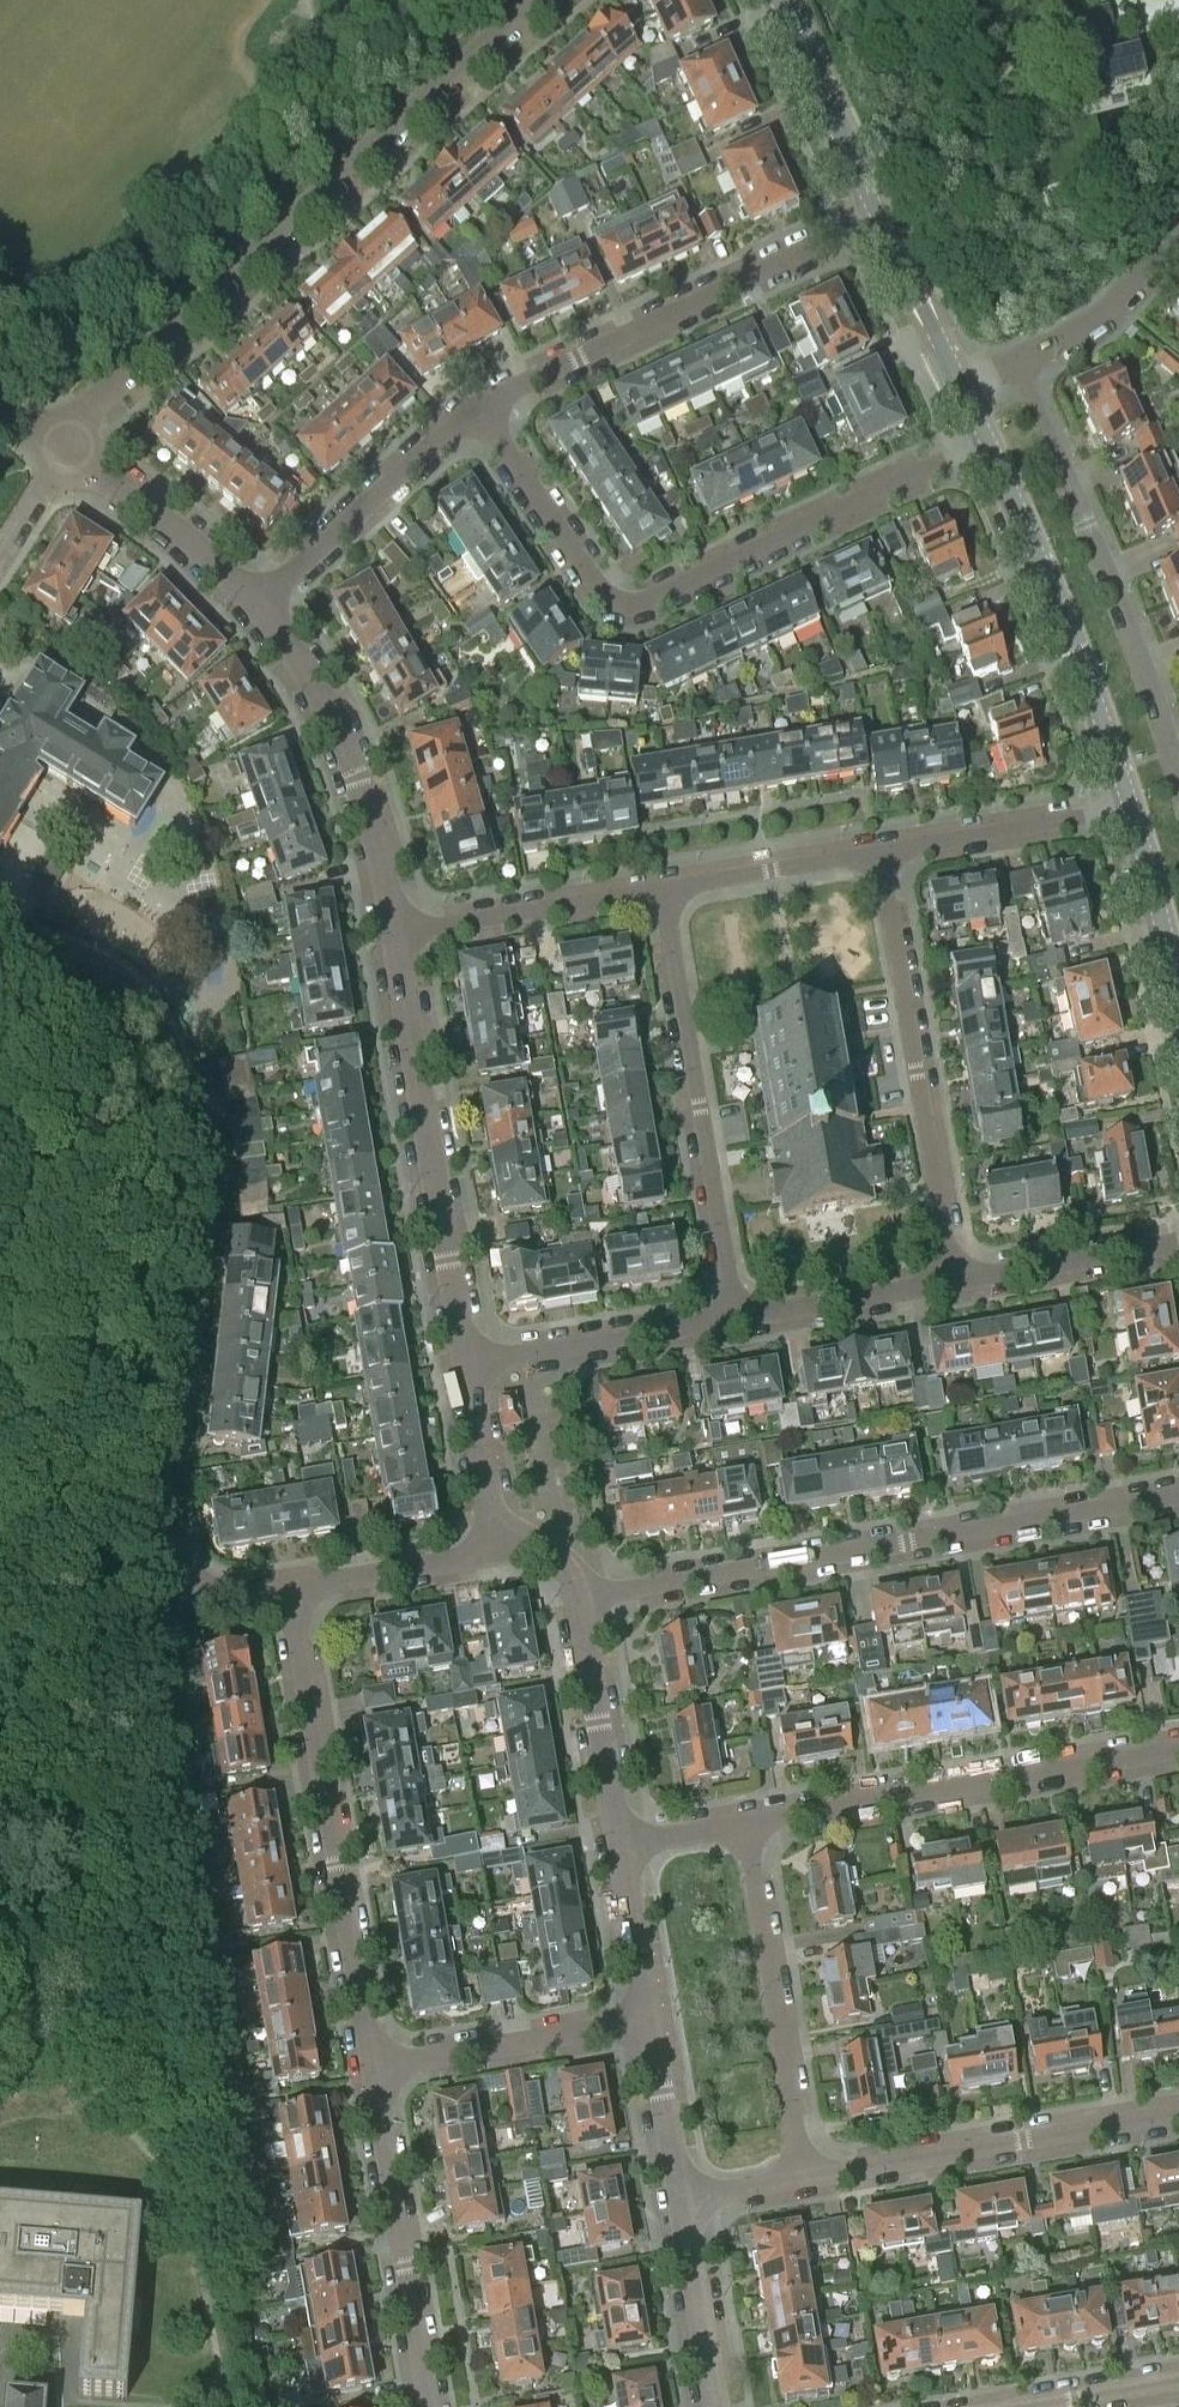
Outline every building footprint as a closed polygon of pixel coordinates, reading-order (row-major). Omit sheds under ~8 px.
[(687,0),(648,0),(655,15),(687,0)] [(675,58),(670,46),(712,27),(707,16),(711,15),(704,0),(687,0),(655,15),(664,33),(658,36),(664,47),(649,54),(652,69),(675,58)] [(1107,9),(1065,20),(1082,87),(1099,83),(1101,91),(1144,79),(1137,51),(1113,57),(1105,27),(1111,26),(1107,9)] [(624,19),(633,29),(640,22),(632,13),(624,19)] [(588,36),(616,66),(639,46),(610,14),(587,34),(588,36)] [(567,55),(595,86),(616,66),(588,36),(567,55)] [(682,73),(675,58),(652,69),(655,87),(676,77),(681,88),(688,85),(696,103),(741,82),(733,63),(730,65),(725,54),(682,73)] [(546,74),(574,105),(595,86),(567,55),(546,74)] [(574,105),(546,74),(524,94),(552,124),(551,125),(564,139),(572,147),(579,140),(571,132),(568,135),(556,121),(574,105)] [(654,91),(652,80),(639,92),(645,99),(654,91)] [(751,103),(741,82),(696,103),(704,121),(697,124),(703,137),(752,115),(748,104),(751,103)] [(552,124),(524,94),(502,114),(529,145),(551,125),(552,124)] [(646,145),(647,145),(662,138),(655,121),(634,129),(644,142),(646,145)] [(610,156),(644,142),(634,129),(628,122),(619,128),(626,135),(605,144),(610,156)] [(486,129),(466,147),(494,177),(513,160),(486,129)] [(666,187),(683,179),(677,165),(672,153),(670,154),(662,138),(647,145),(666,187)] [(565,154),(572,147),(564,139),(557,145),(565,154)] [(737,192),(783,171),(773,150),(770,152),(766,141),(716,164),(722,176),(728,173),(737,192)] [(672,153),(677,165),(699,155),(693,143),(672,153)] [(473,195),(494,177),(466,147),(445,165),(473,195)] [(699,155),(677,165),(683,179),(705,169),(699,155)] [(623,157),(605,165),(600,167),(606,181),(629,171),(623,157)] [(460,208),(473,195),(445,165),(423,186),(451,216),(460,227),(469,218),(460,208)] [(783,171),(737,192),(745,210),(738,213),(744,226),(794,204),(788,192),(791,190),(783,171)] [(561,185),(575,214),(589,207),(576,179),(561,185)] [(558,222),(575,214),(561,185),(560,186),(548,197),(558,222)] [(432,233),(451,216),(423,186),(404,203),(432,233)] [(524,196),(518,202),(525,210),(532,204),(524,196)] [(649,210),(672,259),(697,247),(674,199),(649,210)] [(513,221),(501,208),(497,213),(493,209),(490,212),(505,229),(513,221)] [(646,271),(672,259),(649,210),(624,222),(646,271)] [(711,213),(698,219),(708,242),(722,236),(711,213)] [(364,235),(394,270),(417,250),(386,216),(364,235)] [(618,284),(646,271),(624,222),(596,235),(602,248),(601,249),(618,284)] [(517,225),(508,232),(513,245),(524,240),(517,225)] [(474,242),(483,252),(484,251),(486,253),(501,240),(496,235),(497,234),(491,227),(474,242)] [(372,290),(394,270),(364,235),(342,255),(372,290)] [(476,258),(483,252),(474,242),(462,254),(469,262),(474,261),(477,259),(476,258)] [(453,263),(437,245),(430,251),(431,253),(441,264),(453,263)] [(434,270),(441,264),(431,253),(425,259),(434,270)] [(485,253),(477,261),(482,274),(492,269),(485,253)] [(372,290),(342,255),(321,274),(352,308),(359,316),(369,308),(361,300),(372,290)] [(582,258),(557,270),(573,305),(599,293),(582,258)] [(481,274),(482,274),(477,261),(475,263),(455,265),(470,292),(485,283),(481,274)] [(547,318),(573,305),(557,270),(530,282),(547,318)] [(352,308),(321,274),(299,294),(329,329),(352,308)] [(413,291),(417,287),(420,284),(412,275),(405,282),(413,291)] [(420,284),(417,287),(425,295),(436,285),(428,277),(420,284)] [(413,291),(405,282),(402,279),(392,286),(404,300),(413,291)] [(520,330),(547,318),(530,282),(503,295),(520,330)] [(807,321),(814,337),(853,318),(847,306),(843,304),(836,289),(787,313),(794,327),(807,321)] [(478,299),(452,314),(471,348),(497,333),(478,299)] [(285,307),(264,326),(294,360),(302,353),(299,350),(312,338),(285,307)] [(446,362),(471,348),(452,314),(444,318),(441,313),(423,323),(427,329),(427,328),(446,362)] [(363,320),(371,329),(378,323),(370,314),(363,320)] [(776,318),(761,326),(776,356),(791,349),(776,318)] [(860,330),(853,318),(814,337),(822,353),(809,359),(811,361),(799,366),(801,370),(790,375),(793,380),(789,382),(795,393),(820,381),(816,373),(865,349),(858,334),(860,330)] [(363,336),(371,329),(363,320),(355,327),(363,336)] [(285,368),(294,360),(264,326),(242,346),(270,377),(283,365),(285,368)] [(371,337),(388,356),(399,347),(381,327),(371,337)] [(427,328),(427,329),(402,343),(422,376),(446,362),(427,328)] [(750,330),(723,343),(741,380),(745,389),(761,381),(757,372),(767,368),(750,330)] [(380,364),(388,356),(371,337),(363,344),(380,364)] [(715,392),(741,380),(723,343),(697,355),(715,392)] [(256,389),(270,377),(242,346),(220,365),(251,399),(259,392),(256,389)] [(1165,351),(1156,362),(1174,377),(1178,371),(1178,363),(1165,351)] [(342,362),(349,370),(357,364),(349,355),(342,362)] [(689,404),(715,392),(697,355),(671,367),(677,381),(689,404)] [(342,377),(349,370),(342,362),(335,369),(342,377)] [(243,407),(251,399),(220,365),(198,386),(226,417),(240,404),(243,407)] [(843,418),(850,415),(892,395),(885,382),(882,381),(875,366),(829,388),(843,418)] [(312,367),(305,373),(313,382),(320,375),(312,367)] [(661,417),(689,404),(677,381),(671,367),(643,380),(661,417)] [(1091,417),(1127,401),(1119,384),(1126,381),(1120,367),(1078,387),(1091,417)] [(385,368),(364,387),(390,417),(412,397),(385,368)] [(293,399),(313,382),(305,373),(298,380),(301,383),(289,395),(293,399)] [(369,436),(390,417),(364,387),(358,380),(336,399),(342,406),(369,436)] [(661,417),(643,380),(617,393),(623,407),(628,416),(632,427),(634,430),(661,417)] [(827,395),(820,381),(795,393),(814,432),(828,425),(816,400),(827,395)] [(300,401),(307,409),(314,403),(306,395),(300,401)] [(898,408),(892,395),(850,415),(865,445),(903,426),(897,412),(898,408)] [(185,396),(151,437),(174,456),(200,423),(213,408),(200,397),(194,404),(185,396)] [(756,412),(759,410),(767,406),(762,396),(751,401),(756,412)] [(300,416),(307,409),(300,401),(293,408),(300,416)] [(756,412),(751,401),(742,406),(747,416),(756,412)] [(1156,425),(1148,429),(1142,415),(1137,418),(1130,401),(1127,403),(1127,401),(1091,417),(1092,418),(1094,417),(1108,448),(1134,437),(1140,451),(1163,441),(1156,425)] [(269,405),(262,412),(270,420),(276,414),(269,405)] [(347,455),(369,436),(342,406),(321,426),(339,447),(347,455)] [(759,410),(764,420),(772,416),(767,406),(759,410)] [(568,455),(602,433),(585,407),(551,430),(568,455)] [(613,412),(618,422),(628,416),(623,407),(613,412)] [(759,410),(756,412),(747,416),(751,426),(764,420),(759,410)] [(262,427),(270,420),(262,412),(255,418),(262,427)] [(622,431),(632,427),(628,416),(618,422),(622,431)] [(708,418),(698,423),(703,433),(712,429),(708,418)] [(229,433),(237,423),(226,421),(221,427),(229,433)] [(213,433),(200,423),(174,456),(197,474),(226,437),(216,429),(213,433)] [(236,439),(248,425),(248,424),(237,423),(229,433),(236,439)] [(692,439),(703,433),(698,423),(687,428),(692,439)] [(828,425),(814,432),(819,441),(833,434),(828,425)] [(327,474),(347,455),(339,447),(321,426),(300,445),(327,474)] [(799,430),(774,441),(791,479),(816,467),(799,430)] [(568,455),(584,480),(618,457),(602,433),(568,455)] [(660,441),(661,445),(665,451),(675,446),(670,436),(660,441)] [(706,438),(711,448),(715,446),(710,436),(706,438)] [(197,474),(219,492),(246,460),(235,451),(238,447),(226,437),(197,474)] [(711,448),(706,438),(694,444),(699,454),(711,448)] [(764,491),(791,479),(774,441),(747,454),(764,491)] [(1122,478),(1135,508),(1171,493),(1163,476),(1168,474),(1162,461),(1170,458),(1163,441),(1140,451),(1147,467),(1122,478)] [(285,460),(292,452),(285,444),(277,452),(285,460)] [(660,453),(654,456),(649,458),(654,470),(665,464),(660,453)] [(737,504),(764,491),(747,454),(720,467),(737,504)] [(635,482),(618,457),(584,480),(600,505),(635,482)] [(258,470),(246,460),(219,492),(242,511),(272,474),(262,466),(258,470)] [(845,472),(841,462),(832,466),(836,476),(845,472)] [(669,473),(665,464),(654,470),(658,478),(669,473)] [(710,517),(737,504),(720,467),(693,480),(710,517)] [(272,474),(242,511),(266,530),(282,509),(286,512),(294,502),(291,499),(295,493),(283,483),(288,477),(278,469),(273,475),(272,474)] [(320,481),(310,471),(300,480),(309,491),(320,481)] [(600,505),(616,528),(651,506),(635,482),(600,505)] [(453,533),(486,509),(470,484),(435,507),(453,533)] [(674,492),(661,500),(668,510),(680,502),(674,492)] [(1171,493),(1135,508),(1149,541),(1175,530),(1178,541),(1178,511),(1171,493)] [(667,530),(651,506),(616,528),(633,553),(667,530)] [(453,533),(468,556),(502,533),(486,509),(453,533)] [(920,559),(960,541),(953,526),(949,528),(943,514),(932,519),(933,521),(908,533),(920,559)] [(59,545),(57,548),(89,567),(94,571),(102,558),(110,563),(117,552),(73,524),(66,535),(62,534),(57,543),(59,545)] [(403,536),(419,554),(432,546),(415,526),(403,536)] [(519,558),(502,533),(468,556),(484,580),(519,558)] [(898,534),(882,542),(893,565),(908,557),(898,534)] [(969,561),(960,541),(920,559),(934,588),(961,575),(963,580),(971,576),(964,563),(969,561)] [(348,627),(350,630),(385,609),(377,594),(388,587),(412,567),(393,545),(381,556),(391,566),(333,601),(343,618),(341,620),(346,627),(348,627)] [(875,547),(844,561),(862,601),(889,588),(876,561),(880,559),(875,547)] [(78,596),(94,571),(89,567),(57,548),(50,560),(47,560),(42,567),(44,570),(42,573),(78,596)] [(426,563),(435,578),(446,572),(437,557),(426,563)] [(519,558),(484,580),(501,606),(536,583),(519,558)] [(829,617),(862,601),(844,561),(811,577),(829,617)] [(1178,600),(1178,564),(1161,570),(1173,603),(1178,600)] [(448,570),(437,578),(442,585),(453,577),(448,570)] [(69,610),(78,596),(42,573),(40,576),(37,576),(32,584),(34,586),(26,599),(71,627),(78,616),(69,610)] [(143,583),(130,574),(120,587),(132,597),(143,583)] [(800,583),(775,595),(792,631),(817,619),(800,583)] [(126,620),(146,641),(180,607),(160,586),(126,620)] [(902,619),(913,614),(909,605),(903,591),(891,596),(902,619)] [(914,617),(941,606),(935,593),(909,605),(913,614),(914,617)] [(125,594),(108,616),(116,622),(134,600),(125,594)] [(765,643),(792,631),(775,595),(749,607),(765,643)] [(527,647),(563,623),(547,599),(511,623),(527,647)] [(428,611),(432,618),(445,610),(441,603),(428,611)] [(961,652),(1000,637),(993,620),(989,621),(984,608),(968,614),(970,619),(951,627),(943,608),(942,608),(941,606),(914,617),(916,620),(922,633),(938,627),(944,642),(956,637),(961,652)] [(201,629),(180,607),(146,641),(167,662),(201,629)] [(741,654),(765,643),(749,607),(724,619),(741,654)] [(401,636),(385,609),(350,630),(353,635),(352,637),(356,644),(358,644),(366,658),(401,636)] [(451,620),(445,610),(432,618),(439,628),(451,620)] [(483,631),(494,623),(488,612),(464,627),(472,640),(484,632),(483,631)] [(715,666),(741,654),(724,619),(699,631),(715,666)] [(505,640),(494,623),(483,631),(484,632),(494,647),(505,640)] [(563,623),(527,647),(544,672),(579,648),(563,623)] [(201,629),(167,662),(188,683),(222,650),(201,629)] [(688,679),(715,666),(699,631),(672,643),(688,679)] [(380,681),(382,685),(417,664),(401,636),(366,658),(375,672),(373,674),(377,681),(380,681)] [(1007,655),(1000,637),(961,652),(973,680),(996,671),(998,675),(1009,671),(1004,657),(1007,655)] [(662,691),(688,679),(672,643),(645,656),(662,691)] [(607,698),(611,655),(582,652),(578,695),(607,698)] [(856,679),(868,673),(859,653),(847,659),(856,679)] [(641,658),(611,655),(607,698),(636,701),(641,658)] [(110,676),(121,665),(113,657),(102,667),(110,676)] [(815,684),(843,676),(836,660),(810,672),(815,684)] [(427,681),(417,664),(382,685),(385,690),(383,692),(388,700),(390,699),(400,716),(446,688),(445,686),(438,675),(427,681)] [(121,665),(110,676),(118,683),(129,673),(121,665)] [(208,703),(217,716),(254,693),(246,680),(241,679),(234,668),(191,695),(200,708),(208,703)] [(557,689),(564,677),(559,668),(548,676),(557,689)] [(892,672),(894,684),(906,682),(904,670),(892,672)] [(40,671),(0,737),(0,845),(38,784),(30,778),(36,767),(134,828),(163,782),(65,721),(80,696),(40,671)] [(789,672),(781,676),(787,689),(796,687),(789,672)] [(787,689),(781,676),(770,681),(776,691),(787,689)] [(574,678),(564,677),(557,689),(573,691),(574,678)] [(462,681),(451,686),(455,694),(464,690),(466,689),(462,681)] [(949,701),(952,709),(981,699),(976,684),(947,695),(949,701)] [(734,686),(726,690),(732,702),(740,700),(734,686)] [(852,686),(842,689),(844,703),(855,702),(852,686)] [(455,694),(452,695),(457,707),(471,701),(466,689),(464,690),(455,694)] [(653,691),(643,690),(641,703),(656,705),(653,691)] [(720,705),(732,702),(726,690),(715,695),(720,705)] [(260,702),(254,693),(217,716),(209,722),(226,748),(268,721),(259,707),(260,702)] [(991,729),(997,746),(1036,732),(1030,716),(1026,717),(1022,703),(1010,707),(1012,711),(1006,713),(1001,699),(1002,698),(1001,694),(982,702),(974,705),(976,710),(978,709),(986,731),(991,729)] [(805,697),(797,699),(800,715),(808,714),(805,697)] [(788,717),(800,715),(797,699),(785,702),(788,717)] [(953,711),(952,709),(949,701),(938,703),(940,717),(954,715),(953,711)] [(154,702),(140,713),(147,722),(161,711),(154,702)] [(164,709),(148,723),(156,732),(173,720),(164,709)] [(669,709),(659,712),(662,725),(673,722),(669,709)] [(749,711),(740,713),(743,728),(752,727),(749,711)] [(731,730),(743,728),(740,713),(729,715),(731,730)] [(860,730),(860,733),(872,731),(870,718),(858,720),(860,730)] [(693,724),(683,727),(685,742),(696,740),(693,724)] [(676,743),(685,742),(683,727),(673,729),(676,743)] [(905,785),(933,781),(927,739),(925,727),(897,732),(899,743),(905,785)] [(463,728),(410,743),(416,763),(414,764),(416,772),(418,772),(419,775),(468,761),(463,745),(468,744),(463,728)] [(867,772),(860,733),(860,730),(831,735),(833,745),(838,777),(867,772)] [(1036,732),(997,746),(1007,777),(1031,769),(1032,771),(1043,767),(1038,753),(1042,752),(1036,732)] [(636,733),(626,735),(628,750),(638,748),(636,733)] [(621,749),(619,734),(589,735),(592,753),(621,749)] [(927,739),(933,781),(963,776),(956,734),(927,739)] [(833,745),(831,735),(803,739),(810,782),(838,777),(833,745)] [(810,782),(803,739),(774,744),(782,787),(810,782)] [(904,786),(905,785),(899,743),(897,744),(897,741),(868,746),(876,794),(905,789),(904,786)] [(782,787),(774,744),(746,749),(753,791),(782,787)] [(251,794),(297,778),(293,765),(288,765),(282,747),(226,767),(231,783),(245,778),(251,794)] [(753,791),(746,749),(718,754),(725,796),(753,791)] [(987,767),(982,752),(970,757),(976,772),(987,767)] [(725,796),(718,754),(688,759),(695,801),(725,796)] [(592,755),(582,757),(585,772),(595,771),(592,755)] [(184,777),(200,769),(193,758),(178,767),(184,777)] [(695,801),(688,759),(660,763),(668,806),(695,801)] [(468,761),(419,775),(421,782),(419,784),(421,791),(424,791),(428,806),(481,791),(493,788),(490,778),(474,782),(468,761)] [(668,806),(660,763),(631,768),(638,811),(668,806)] [(546,764),(538,765),(540,780),(548,778),(546,764)] [(528,782),(540,780),(538,765),(526,767),(528,782)] [(206,778),(200,769),(184,777),(191,788),(206,778)] [(301,789),(297,778),(251,794),(256,811),(225,822),(229,833),(244,828),(244,829),(304,808),(298,793),(301,789)] [(615,789),(600,791),(608,839),(636,834),(627,778),(614,780),(615,789)] [(481,791),(428,806),(433,823),(431,824),(433,832),(436,832),(437,837),(486,823),(481,807),(485,805),(481,791)] [(606,839),(608,839),(600,791),(598,791),(599,794),(572,799),(579,844),(592,842),(592,839),(606,836),(606,839)] [(565,846),(579,844),(572,799),(545,803),(552,846),(565,843),(565,846)] [(536,848),(552,846),(545,803),(513,809),(520,851),(524,850),(525,853),(536,851),(536,848)] [(308,820),(304,808),(244,829),(248,839),(264,834),(270,849),(316,834),(312,821),(308,820)] [(486,823),(437,837),(439,842),(436,843),(439,852),(441,852),(447,872),(492,859),(516,853),(510,827),(489,833),(486,823)] [(248,903),(274,897),(271,886),(324,868),(317,848),(320,845),(316,834),(270,849),(276,866),(262,871),(267,884),(245,891),(248,903)] [(1032,897),(1036,913),(1086,900),(1082,883),(1076,879),(1072,865),(1042,872),(1038,871),(1008,878),(1014,902),(1032,897)] [(960,882),(968,929),(984,926),(984,930),(1004,926),(1007,944),(1021,942),(1016,909),(997,913),(992,881),(976,884),(973,880),(960,882)] [(952,931),(968,929),(960,882),(949,884),(946,889),(929,892),(938,937),(953,935),(952,931)] [(238,905),(236,893),(225,895),(228,907),(238,905)] [(277,907),(274,897),(248,903),(236,906),(238,916),(272,911),(274,925),(289,923),(292,941),(340,932),(338,918),(333,916),(330,898),(277,907)] [(1090,914),(1086,900),(1036,913),(1046,949),(1045,949),(1046,955),(1026,960),(1025,960),(1029,976),(1047,972),(1065,967),(1062,951),(1054,953),(1052,947),(1092,937),(1088,921),(1090,914)] [(279,973),(341,963),(338,946),(342,943),(340,932),(292,941),(294,956),(277,959),(279,971),(279,973)] [(956,943),(957,953),(972,951),(970,941),(956,943)] [(1021,942),(1007,944),(998,945),(1000,958),(1011,956),(1012,962),(1025,960),(1026,960),(1022,941),(1021,942)] [(605,942),(592,945),(600,994),(635,987),(627,942),(608,946),(605,942)] [(566,1000),(600,994),(592,945),(581,947),(578,951),(558,954),(566,1000)] [(520,953),(522,961),(535,959),(534,950),(520,953)] [(461,993),(507,984),(505,971),(513,970),(511,954),(461,962),(462,967),(458,973),(461,993)] [(952,996),(996,988),(991,957),(951,964),(953,980),(950,983),(952,996)] [(344,974),(341,963),(279,973),(279,971),(265,974),(267,985),(281,983),(298,980),(301,999),(350,991),(347,976),(344,974)] [(1063,997),(1067,1015),(1114,1005),(1109,985),(1107,985),(1103,971),(1064,980),(1053,983),(1056,999),(1063,997)] [(1047,972),(1029,976),(1032,987),(1050,983),(1047,972)] [(507,984),(461,993),(465,1019),(520,1009),(518,998),(509,999),(507,984)] [(961,1025),(1001,1018),(996,988),(952,996),(954,1008),(958,1009),(961,1025)] [(350,991),(301,999),(304,1014),(290,1017),(292,1033),(352,1023),(349,1005),(352,1001),(350,991)] [(640,1004),(648,1002),(646,994),(639,995),(640,1004)] [(561,996),(547,999),(551,1022),(566,1020),(561,996)] [(542,999),(528,1001),(529,1010),(544,1007),(542,999)] [(602,1006),(603,1013),(614,1012),(613,1004),(602,1006)] [(1021,1008),(1023,1015),(1038,1012),(1036,1005),(1021,1008)] [(1118,1023),(1114,1005),(1067,1015),(1072,1033),(1065,1035),(1066,1042),(1045,1047),(1049,1065),(1049,1066),(1080,1059),(1077,1048),(1119,1038),(1116,1024),(1118,1023)] [(523,1024),(520,1009),(465,1019),(469,1044),(515,1036),(514,1025),(523,1024)] [(768,1144),(772,1143),(773,1143),(778,1142),(778,1140),(787,1139),(790,1153),(808,1150),(808,1154),(809,1153),(809,1154),(810,1154),(810,1155),(810,1154),(810,1155),(827,1152),(827,1151),(828,1151),(828,1150),(828,1147),(846,1144),(844,1129),(853,1128),(853,1129),(858,1129),(859,1128),(863,1128),(863,1125),(859,1126),(839,1009),(751,1024),(771,1140),(767,1141),(768,1144)] [(1039,1022),(1038,1012),(1023,1015),(1025,1025),(1039,1022)] [(595,1040),(597,1055),(641,1048),(639,1036),(634,1034),(631,1018),(586,1026),(588,1041),(595,1040)] [(1001,1018),(961,1025),(964,1042),(961,1045),(963,1057),(1006,1049),(1001,1018)] [(555,1024),(557,1036),(569,1034),(567,1022),(555,1024)] [(479,1076),(526,1068),(528,1079),(541,1076),(556,1074),(554,1059),(529,1063),(527,1052),(518,1053),(515,1036),(469,1044),(472,1061),(477,1064),(479,1076)] [(298,1037),(281,1040),(283,1050),(300,1047),(298,1037)] [(318,1067),(320,1081),(320,1083),(357,1077),(362,1076),(357,1045),(305,1054),(307,1069),(318,1067)] [(643,1061),(641,1048),(597,1055),(603,1087),(642,1079),(640,1064),(643,1061)] [(1011,1081),(1006,1049),(963,1057),(965,1069),(969,1071),(972,1088),(1011,1081)] [(275,1052),(246,1057),(249,1070),(250,1072),(278,1065),(275,1052)] [(217,1063),(221,1077),(249,1070),(246,1057),(217,1063)] [(1051,1074),(1052,1079),(1075,1074),(1083,1108),(1130,1098),(1128,1087),(1131,1083),(1129,1074),(1125,1071),(1123,1062),(1082,1071),(1080,1059),(1049,1066),(1051,1074)] [(1036,1068),(1038,1076),(1051,1074),(1049,1066),(1049,1065),(1036,1068)] [(250,1072),(249,1070),(221,1077),(224,1091),(253,1085),(250,1072)] [(556,1074),(541,1076),(544,1092),(558,1089),(556,1074)] [(1051,1074),(1038,1076),(1039,1085),(1053,1083),(1052,1079),(1051,1074)] [(362,1105),(357,1077),(320,1083),(320,1081),(314,1082),(317,1098),(311,1099),(313,1112),(362,1105)] [(603,1087),(608,1118),(652,1110),(650,1097),(645,1097),(642,1079),(603,1087)] [(1011,1081),(972,1088),(974,1103),(971,1106),(973,1119),(1016,1111),(1011,1081)] [(576,1083),(562,1084),(563,1091),(577,1089),(576,1083)] [(256,1100),(253,1085),(224,1091),(228,1107),(256,1100)] [(483,1125),(527,1118),(525,1104),(532,1103),(530,1087),(483,1095),(485,1105),(481,1112),(483,1125)] [(228,1107),(230,1118),(259,1114),(256,1100),(228,1107)] [(367,1135),(362,1105),(313,1112),(315,1127),(322,1126),(324,1141),(367,1135)] [(654,1122),(652,1110),(608,1118),(613,1148),(653,1141),(650,1125),(654,1122)] [(1057,1114),(1060,1125),(1077,1121),(1075,1110),(1057,1114)] [(1021,1142),(1016,1111),(973,1119),(975,1131),(979,1132),(982,1148),(1021,1142)] [(567,1114),(568,1123),(578,1121),(576,1112),(567,1114)] [(261,1129),(259,1114),(230,1118),(232,1133),(261,1129)] [(483,1125),(488,1155),(532,1148),(542,1147),(540,1134),(530,1136),(527,1118),(483,1125)] [(1067,1143),(1098,1138),(1096,1121),(1064,1127),(1067,1143)] [(272,1133),(271,1122),(261,1123),(262,1134),(272,1133)] [(864,1155),(859,1128),(858,1129),(853,1129),(853,1128),(844,1129),(846,1144),(828,1147),(828,1150),(828,1151),(827,1151),(827,1152),(810,1155),(810,1154),(810,1155),(810,1154),(809,1154),(809,1153),(808,1154),(808,1150),(790,1153),(787,1139),(778,1140),(778,1142),(773,1143),(772,1143),(776,1170),(769,1171),(774,1199),(781,1198),(785,1218),(872,1204),(870,1192),(885,1189),(879,1152),(864,1155)] [(232,1133),(234,1147),(263,1144),(261,1129),(232,1133)] [(1107,1171),(1144,1164),(1140,1142),(1137,1143),(1135,1131),(1103,1137),(1105,1152),(1104,1153),(1107,1170),(1107,1171)] [(1049,1146),(1064,1144),(1062,1132),(1048,1134),(1049,1146)] [(551,1137),(552,1145),(567,1142),(566,1134),(551,1137)] [(321,1157),(323,1170),(372,1163),(367,1135),(324,1141),(327,1156),(321,1157)] [(613,1148),(619,1179),(662,1171),(660,1159),(656,1158),(653,1141),(613,1148)] [(568,1149),(567,1142),(552,1145),(553,1152),(568,1149)] [(265,1159),(263,1144),(234,1147),(237,1164),(265,1159)] [(1034,1175),(1019,1177),(1026,1221),(1038,1219),(1041,1214),(1060,1210),(1054,1177),(1069,1175),(1064,1144),(1049,1146),(1048,1146),(1051,1165),(1033,1168),(1034,1175)] [(537,1177),(532,1148),(488,1155),(493,1184),(537,1177)] [(975,1172),(980,1165),(978,1158),(965,1160),(967,1173),(975,1172)] [(377,1195),(372,1163),(323,1170),(325,1185),(331,1184),(334,1201),(377,1195)] [(1148,1187),(1144,1164),(1107,1171),(1107,1170),(1098,1172),(1104,1205),(1146,1198),(1145,1188),(1148,1187)] [(266,1173),(267,1181),(282,1178),(280,1167),(266,1170),(266,1173)] [(664,1184),(662,1171),(619,1179),(621,1194),(615,1195),(617,1210),(663,1203),(661,1187),(664,1184)] [(267,1188),(267,1181),(266,1173),(237,1175),(238,1190),(267,1188)] [(1014,1223),(1026,1221),(1019,1177),(1003,1180),(1001,1174),(983,1177),(991,1222),(1009,1219),(1014,1223)] [(1070,1177),(1073,1191),(1085,1189),(1083,1174),(1070,1177)] [(540,1192),(537,1177),(493,1184),(496,1200),(501,1203),(503,1214),(549,1206),(547,1191),(540,1192)] [(267,1188),(238,1190),(239,1205),(268,1203),(267,1188)] [(331,1220),(334,1234),(383,1227),(377,1195),(334,1201),(337,1219),(331,1220)] [(566,1199),(569,1215),(583,1212),(583,1210),(581,1196),(566,1199)] [(260,1220),(269,1219),(268,1209),(268,1203),(239,1205),(240,1220),(260,1220)] [(282,1207),(268,1209),(269,1219),(283,1217),(282,1207)] [(583,1210),(583,1212),(585,1221),(586,1225),(600,1223),(598,1208),(583,1210)] [(585,1221),(583,1212),(569,1215),(570,1221),(573,1223),(585,1221)] [(635,1216),(636,1224),(646,1222),(645,1215),(635,1216)] [(230,1266),(268,1270),(272,1233),(286,1233),(283,1217),(269,1219),(260,1220),(258,1238),(226,1235),(225,1249),(221,1250),(220,1260),(223,1262),(223,1263),(230,1264),(230,1266)] [(527,1226),(503,1230),(506,1245),(530,1241),(527,1226)] [(292,1240),(303,1239),(301,1227),(290,1229),(292,1240)] [(387,1255),(383,1227),(334,1234),(336,1248),(342,1247),(345,1263),(348,1262),(348,1261),(387,1255)] [(655,1239),(639,1242),(646,1285),(658,1283),(660,1279),(679,1275),(672,1230),(654,1233),(655,1239)] [(633,1287),(646,1285),(639,1242),(621,1244),(620,1238),(603,1241),(610,1287),(629,1283),(633,1287)] [(305,1251),(303,1239),(292,1240),(294,1253),(305,1251)] [(561,1248),(569,1301),(597,1296),(588,1244),(561,1248)] [(541,1306),(569,1301),(561,1248),(547,1251),(548,1259),(533,1262),(541,1306)] [(344,1277),(347,1291),(397,1284),(392,1254),(387,1255),(348,1261),(348,1262),(351,1276),(344,1277)] [(508,1312),(541,1306),(533,1262),(531,1262),(530,1256),(499,1261),(508,1312)] [(268,1271),(268,1270),(230,1266),(229,1277),(226,1279),(224,1289),(228,1291),(227,1295),(273,1301),(276,1272),(268,1271)] [(402,1310),(397,1284),(347,1291),(349,1305),(355,1303),(358,1318),(358,1319),(397,1312),(397,1311),(402,1310)] [(301,1298),(312,1296),(311,1285),(300,1287),(301,1298)] [(1121,1316),(1124,1334),(1172,1326),(1171,1323),(1173,1321),(1171,1312),(1169,1311),(1166,1294),(1115,1303),(1117,1317),(1121,1316)] [(269,1331),(273,1301),(227,1295),(227,1297),(223,1299),(222,1308),(225,1310),(223,1324),(269,1331)] [(314,1309),(312,1296),(301,1298),(304,1311),(314,1309)] [(351,1336),(353,1349),(402,1341),(397,1312),(358,1319),(358,1318),(354,1318),(357,1335),(351,1336)] [(287,1316),(287,1333),(289,1333),(301,1331),(298,1314),(287,1316)] [(1038,1316),(1028,1318),(1035,1361),(1069,1355),(1063,1316),(1043,1320),(1038,1316)] [(1004,1366),(1035,1361),(1028,1318),(1014,1320),(1012,1325),(997,1328),(1004,1366)] [(266,1359),(269,1331),(223,1324),(222,1336),(219,1337),(218,1346),(221,1349),(220,1353),(266,1359)] [(972,1372),(1004,1366),(997,1328),(982,1330),(977,1326),(965,1329),(972,1372)] [(1077,1328),(1079,1343),(1090,1341),(1087,1326),(1077,1328)] [(1173,1331),(1172,1326),(1124,1334),(1128,1354),(1124,1355),(1126,1369),(1178,1360),(1175,1344),(1177,1341),(1175,1332),(1173,1331)] [(937,1378),(972,1372),(965,1329),(952,1331),(950,1335),(930,1339),(937,1378)] [(303,1342),(301,1331),(289,1333),(287,1333),(287,1343),(303,1342)] [(408,1375),(402,1341),(353,1349),(355,1363),(361,1362),(364,1377),(365,1382),(408,1375)] [(1093,1356),(1090,1341),(1079,1343),(1082,1358),(1093,1356)] [(311,1355),(322,1354),(320,1342),(309,1344),(311,1355)] [(879,1343),(868,1345),(876,1389),(895,1385),(897,1398),(911,1395),(914,1413),(930,1411),(925,1384),(926,1384),(925,1380),(910,1383),(904,1344),(884,1347),(879,1343)] [(844,1394),(876,1389),(868,1345),(855,1348),(853,1353),(838,1355),(844,1394)] [(825,1397),(844,1394),(838,1355),(837,1355),(832,1351),(824,1353),(822,1357),(802,1361),(808,1400),(795,1402),(795,1407),(799,1431),(814,1429),(811,1411),(827,1408),(825,1397)] [(263,1388),(266,1359),(220,1353),(220,1355),(217,1356),(215,1366),(218,1369),(217,1383),(263,1388)] [(324,1366),(322,1354),(311,1355),(313,1369),(324,1366)] [(1068,1363),(1071,1379),(1073,1389),(1081,1387),(1089,1386),(1084,1360),(1068,1363)] [(750,1365),(738,1367),(746,1410),(781,1404),(774,1366),(754,1369),(750,1365)] [(710,1417),(746,1410),(738,1367),(726,1369),(724,1374),(703,1378),(710,1417)] [(362,1399),(364,1412),(413,1405),(408,1375),(365,1382),(368,1398),(362,1399)] [(1006,1379),(1009,1396),(1015,1395),(1012,1378),(1006,1379)] [(1009,1396),(1006,1379),(991,1382),(994,1398),(1009,1396)] [(1139,1420),(1178,1413),(1178,1379),(1130,1388),(1132,1402),(1136,1401),(1139,1420)] [(940,1382),(926,1384),(925,1384),(930,1411),(945,1408),(940,1382)] [(1081,1387),(1083,1402),(1113,1397),(1110,1382),(1089,1386),(1081,1387)] [(259,1417),(263,1388),(217,1383),(216,1394),(212,1396),(211,1406),(214,1408),(213,1411),(259,1417)] [(648,1383),(635,1385),(643,1428),(678,1422),(672,1383),(652,1387),(648,1383)] [(607,1434),(643,1428),(635,1385),(623,1387),(621,1392),(601,1395),(607,1434)] [(499,1402),(503,1427),(520,1424),(516,1399),(499,1402)] [(334,1417),(344,1415),(342,1404),(332,1406),(334,1417)] [(417,1432),(413,1405),(364,1412),(366,1426),(372,1425),(374,1439),(417,1432)] [(853,1405),(846,1406),(849,1423),(856,1422),(853,1405)] [(973,1407),(976,1425),(986,1423),(983,1405),(973,1407)] [(297,1409),(299,1422),(317,1419),(315,1406),(297,1409)] [(330,1406),(316,1409),(318,1420),(332,1417),(330,1406)] [(799,1431),(795,1407),(776,1410),(780,1434),(799,1431)] [(256,1445),(259,1417),(213,1411),(213,1414),(210,1416),(209,1425),(212,1428),(210,1441),(242,1445),(240,1462),(267,1457),(264,1444),(256,1445)] [(943,1412),(922,1416),(926,1441),(947,1437),(943,1412)] [(1139,1420),(1142,1439),(1138,1440),(1140,1454),(1178,1447),(1178,1413),(1139,1420)] [(346,1428),(344,1415),(334,1417),(336,1430),(346,1428)] [(317,1420),(317,1419),(299,1422),(299,1424),(292,1425),(296,1448),(332,1441),(328,1418),(317,1420)] [(1075,1420),(1039,1426),(1042,1442),(1047,1470),(1059,1468),(1061,1462),(1081,1459),(1075,1420)] [(697,1432),(700,1447),(711,1445),(708,1422),(695,1424),(696,1432),(697,1432)] [(891,1422),(873,1425),(876,1438),(893,1435),(891,1422)] [(1110,1425),(1094,1428),(1099,1457),(1115,1454),(1110,1425)] [(1033,1473),(1047,1470),(1042,1442),(1039,1426),(1009,1432),(1015,1470),(1029,1468),(1033,1473)] [(845,1444),(855,1443),(852,1429),(843,1431),(845,1444)] [(832,1431),(812,1435),(814,1445),(833,1442),(832,1431)] [(1094,1431),(1085,1433),(1088,1454),(1098,1453),(1094,1431)] [(371,1457),(373,1470),(422,1463),(417,1432),(374,1439),(377,1456),(371,1457)] [(685,1450),(700,1447),(697,1432),(696,1432),(682,1434),(685,1450)] [(1001,1473),(1015,1470),(1009,1432),(978,1437),(986,1481),(998,1479),(1001,1473)] [(972,1483),(986,1481),(978,1437),(942,1443),(949,1482),(968,1478),(972,1483)] [(779,1440),(761,1444),(760,1444),(764,1470),(765,1469),(782,1466),(779,1440)] [(710,1450),(715,1482),(722,1521),(757,1514),(752,1484),(767,1482),(765,1469),(764,1470),(760,1444),(761,1444),(760,1442),(710,1450)] [(636,1446),(638,1460),(648,1458),(646,1444),(636,1446)] [(913,1448),(877,1454),(885,1498),(897,1496),(899,1490),(919,1487),(913,1448)] [(611,1463),(608,1449),(593,1452),(596,1466),(611,1463)] [(872,1500),(885,1498),(877,1454),(847,1459),(853,1498),(867,1495),(872,1500)] [(689,1455),(680,1457),(682,1471),(691,1470),(689,1455)] [(673,1473),(682,1471),(680,1457),(670,1458),(673,1473)] [(839,1500),(853,1498),(847,1459),(816,1465),(823,1508),(836,1506),(839,1500)] [(260,1473),(269,1472),(270,1472),(268,1461),(258,1463),(260,1473)] [(343,1475),(354,1473),(352,1462),(341,1464),(343,1475)] [(650,1462),(614,1468),(616,1483),(652,1477),(650,1462)] [(427,1491),(427,1490),(422,1463),(373,1470),(376,1484),(382,1483),(385,1499),(389,1498),(388,1497),(427,1491)] [(247,1465),(236,1467),(240,1485),(250,1483),(247,1465)] [(811,1511),(823,1508),(816,1465),(780,1471),(787,1509),(806,1506),(811,1511)] [(281,1541),(312,1535),(304,1493),(286,1496),(282,1470),(270,1472),(269,1472),(274,1498),(281,1541)] [(304,1493),(312,1535),(337,1531),(329,1488),(317,1491),(313,1471),(301,1473),(304,1493)] [(193,1475),(196,1489),(211,1487),(208,1472),(193,1475)] [(356,1486),(354,1473),(343,1475),(345,1488),(356,1486)] [(721,1521),(722,1521),(715,1482),(697,1485),(697,1481),(684,1483),(692,1526),(707,1523),(712,1527),(718,1526),(721,1521)] [(676,1529),(692,1526),(684,1483),(673,1485),(674,1489),(654,1492),(661,1531),(665,1535),(673,1533),(676,1529)] [(659,1531),(661,1531),(654,1492),(636,1495),(634,1485),(618,1488),(626,1537),(644,1534),(649,1538),(657,1536),(659,1531)] [(432,1489),(427,1490),(427,1491),(388,1497),(389,1498),(391,1512),(382,1514),(385,1529),(438,1521),(432,1489)] [(249,1546),(281,1541),(274,1498),(242,1503),(249,1546)] [(225,1550),(249,1546),(242,1503),(228,1506),(228,1500),(212,1503),(219,1546),(225,1550)] [(366,1501),(348,1505),(353,1535),(371,1532),(366,1501)] [(1165,1546),(1173,1594),(1178,1593),(1178,1544),(1165,1546)] [(1073,1564),(1080,1607),(1096,1605),(1097,1611),(1112,1608),(1104,1558),(1073,1564)] [(1050,1613),(1080,1607),(1073,1564),(1043,1569),(1050,1613)] [(1021,1618),(1050,1613),(1043,1569),(1013,1574),(1021,1618)] [(1008,1620),(1021,1618),(1013,1574),(985,1579),(992,1623),(979,1626),(978,1626),(984,1655),(986,1655),(997,1653),(998,1653),(994,1628),(1009,1625),(1008,1620)] [(955,1582),(914,1589),(923,1641),(923,1640),(950,1636),(951,1640),(964,1638),(967,1658),(976,1657),(984,1655),(978,1626),(979,1626),(976,1605),(960,1608),(955,1582)] [(924,1645),(923,1640),(923,1641),(914,1589),(872,1596),(876,1625),(853,1629),(860,1677),(872,1675),(886,1673),(880,1635),(891,1633),(894,1650),(924,1645)] [(1127,1620),(1129,1630),(1144,1627),(1145,1629),(1165,1625),(1160,1593),(1124,1599),(1127,1620)] [(488,1639),(529,1630),(523,1598),(455,1610),(458,1626),(485,1621),(488,1639)] [(802,1609),(813,1668),(847,1662),(836,1603),(802,1609)] [(782,1673),(813,1668),(802,1609),(770,1615),(776,1652),(752,1656),(757,1681),(759,1694),(784,1690),(785,1690),(782,1673)] [(470,1693),(467,1678),(460,1636),(446,1638),(442,1615),(438,1616),(438,1613),(415,1616),(416,1620),(407,1621),(414,1665),(416,1675),(428,1673),(428,1674),(450,1670),(454,1695),(455,1696),(470,1693)] [(400,1667),(414,1665),(407,1621),(398,1623),(398,1619),(376,1623),(377,1626),(373,1627),(383,1684),(403,1681),(400,1667)] [(746,1619),(735,1621),(737,1633),(748,1631),(746,1619)] [(1129,1631),(1129,1630),(1127,1620),(1115,1622),(1117,1633),(1129,1631)] [(1144,1627),(1129,1630),(1131,1642),(1130,1642),(1139,1684),(1154,1682),(1150,1658),(1147,1643),(1167,1640),(1165,1625),(1145,1629),(1144,1627)] [(703,1660),(705,1660),(702,1642),(696,1643),(694,1627),(661,1633),(663,1644),(660,1645),(661,1649),(659,1649),(662,1668),(703,1660)] [(1054,1631),(1056,1642),(1068,1640),(1066,1629),(1054,1631)] [(470,1693),(475,1692),(497,1689),(494,1674),(535,1667),(529,1630),(488,1639),(491,1658),(476,1660),(479,1676),(467,1678),(470,1693)] [(164,1653),(189,1651),(188,1638),(163,1640),(164,1653)] [(206,1686),(206,1685),(250,1679),(244,1646),(185,1655),(190,1689),(206,1686)] [(943,1663),(942,1655),(936,1656),(932,1652),(924,1654),(926,1665),(943,1663)] [(997,1653),(986,1655),(989,1669),(999,1667),(997,1653)] [(989,1669),(986,1655),(984,1655),(976,1657),(979,1671),(989,1669)] [(711,1659),(705,1660),(703,1660),(662,1668),(665,1686),(667,1685),(668,1689),(670,1689),(672,1700),(705,1694),(703,1680),(714,1678),(711,1659)] [(1094,1669),(1102,1713),(1115,1711),(1115,1708),(1131,1705),(1124,1664),(1094,1669)] [(920,1667),(922,1678),(934,1675),(932,1665),(920,1667)] [(922,1678),(920,1667),(909,1669),(911,1680),(922,1678)] [(1087,1715),(1102,1713),(1094,1669),(1064,1674),(1070,1716),(1086,1713),(1087,1715)] [(1054,1719),(1070,1716),(1064,1674),(1032,1680),(1040,1724),(1054,1721),(1054,1719)] [(872,1675),(860,1677),(854,1678),(854,1680),(853,1680),(857,1700),(869,1698),(868,1692),(875,1691),(872,1675)] [(256,1710),(250,1679),(206,1685),(206,1686),(212,1717),(256,1710)] [(857,1700),(853,1680),(839,1682),(843,1708),(858,1706),(857,1700)] [(1040,1724),(1032,1680),(1002,1685),(1009,1726),(1025,1723),(1026,1726),(1040,1724)] [(748,1697),(758,1695),(759,1694),(757,1681),(743,1683),(745,1695),(748,1695),(748,1697)] [(968,1690),(953,1693),(959,1735),(990,1730),(981,1682),(967,1684),(968,1690)] [(391,1687),(363,1692),(366,1711),(394,1706),(391,1687)] [(938,1739),(959,1735),(953,1693),(939,1695),(938,1687),(924,1690),(933,1738),(937,1737),(938,1739)] [(758,1695),(761,1707),(763,1720),(779,1717),(778,1707),(786,1706),(784,1690),(759,1694),(758,1695)] [(927,1739),(933,1738),(924,1690),(911,1692),(912,1700),(898,1702),(905,1745),(927,1741),(927,1739)] [(455,1696),(454,1695),(450,1696),(453,1711),(452,1711),(453,1713),(478,1708),(475,1692),(470,1693),(455,1696)] [(750,1709),(761,1707),(758,1695),(748,1697),(750,1709)] [(427,1716),(452,1711),(453,1711),(450,1696),(425,1701),(427,1716)] [(505,1738),(545,1731),(539,1696),(483,1706),(486,1723),(502,1720),(505,1738)] [(152,1697),(142,1699),(144,1710),(154,1709),(152,1697)] [(905,1745),(898,1702),(883,1705),(882,1699),(867,1702),(875,1750),(905,1745)] [(256,1710),(212,1717),(217,1747),(261,1740),(256,1710)] [(714,1745),(719,1744),(716,1726),(711,1727),(708,1713),(675,1718),(677,1729),(675,1729),(675,1733),(673,1734),(676,1752),(714,1745)] [(812,1719),(820,1762),(838,1759),(837,1756),(841,1756),(841,1753),(852,1751),(845,1713),(812,1719)] [(371,1761),(412,1754),(409,1736),(425,1733),(422,1716),(365,1726),(371,1761)] [(801,1765),(820,1762),(812,1719),(778,1725),(785,1763),(796,1761),(796,1763),(801,1763),(801,1765)] [(545,1731),(505,1738),(508,1756),(492,1759),(495,1772),(551,1762),(545,1731)] [(766,1737),(750,1740),(756,1772),(771,1770),(766,1737)] [(267,1774),(261,1740),(217,1747),(221,1766),(214,1767),(215,1773),(200,1776),(202,1784),(185,1786),(186,1789),(174,1791),(175,1801),(215,1794),(213,1783),(267,1774)] [(156,1747),(158,1758),(172,1755),(170,1744),(156,1747)] [(719,1744),(714,1745),(676,1752),(679,1771),(682,1770),(682,1774),(685,1773),(687,1784),(719,1779),(717,1764),(723,1763),(719,1744)] [(371,1761),(377,1793),(433,1783),(433,1782),(443,1780),(441,1768),(415,1772),(412,1754),(371,1761)] [(556,1792),(551,1762),(495,1772),(497,1784),(512,1781),(515,1799),(556,1792)] [(444,1780),(443,1780),(433,1782),(433,1783),(435,1795),(446,1793),(444,1780)] [(435,1795),(433,1783),(377,1793),(382,1823),(423,1816),(419,1797),(435,1795)] [(556,1792),(515,1799),(519,1818),(503,1820),(506,1837),(562,1827),(556,1792)] [(218,1810),(215,1794),(175,1801),(176,1802),(174,1803),(176,1815),(194,1812),(194,1814),(218,1810)] [(232,1838),(278,1831),(272,1798),(227,1806),(232,1838)] [(1167,1801),(1157,1803),(1159,1818),(1170,1816),(1167,1801)] [(423,1816),(382,1823),(388,1857),(430,1850),(444,1847),(443,1843),(441,1831),(426,1834),(423,1816)] [(1138,1817),(1118,1821),(1124,1855),(1122,1855),(1124,1867),(1142,1864),(1144,1875),(1158,1873),(1169,1871),(1169,1869),(1165,1846),(1155,1848),(1150,1818),(1139,1820),(1138,1817)] [(1089,1861),(1122,1855),(1124,1855),(1118,1821),(1095,1825),(1095,1827),(1083,1829),(1089,1861)] [(1069,1880),(1061,1830),(1029,1835),(1036,1875),(1038,1886),(1069,1880)] [(232,1838),(237,1869),(283,1862),(278,1831),(232,1838)] [(1005,1891),(1038,1886),(1036,1875),(1029,1835),(997,1841),(1005,1891)] [(502,1837),(474,1841),(476,1857),(505,1852),(502,1837)] [(453,1861),(476,1857),(474,1841),(473,1838),(443,1843),(444,1847),(430,1850),(432,1865),(453,1861)] [(223,1840),(212,1842),(214,1855),(225,1853),(223,1840)] [(900,1847),(890,1849),(892,1863),(902,1861),(900,1847)] [(943,1850),(950,1885),(951,1895),(985,1890),(978,1847),(967,1849),(966,1847),(943,1850)] [(511,1868),(511,1866),(527,1864),(524,1849),(505,1852),(476,1857),(479,1873),(511,1868)] [(916,1891),(950,1885),(943,1850),(922,1854),(922,1857),(911,1859),(916,1891)] [(455,1877),(479,1873),(476,1857),(453,1861),(455,1877)] [(532,1897),(573,1890),(567,1857),(527,1864),(511,1866),(511,1868),(514,1883),(529,1880),(532,1897)] [(812,1896),(847,1890),(858,1888),(855,1871),(844,1872),(841,1857),(809,1862),(811,1873),(808,1874),(812,1896)] [(289,1893),(283,1862),(237,1869),(243,1901),(289,1893)] [(1160,1885),(1173,1882),(1178,1882),(1178,1867),(1169,1869),(1169,1871),(1158,1873),(1160,1885)] [(399,1921),(440,1914),(436,1896),(452,1893),(449,1877),(393,1886),(399,1921)] [(233,1903),(231,1890),(220,1892),(222,1904),(233,1903)] [(573,1890),(532,1897),(536,1917),(520,1920),(522,1932),(578,1922),(573,1890)] [(853,1923),(847,1890),(812,1896),(816,1918),(819,1918),(821,1929),(844,1925),(853,1923)] [(289,1893),(243,1901),(249,1934),(294,1926),(289,1893)] [(924,1896),(908,1899),(910,1913),(926,1911),(924,1896)] [(922,1926),(923,1926),(924,1925),(922,1912),(879,1920),(881,1933),(898,1930),(898,1929),(922,1925),(922,1926)] [(440,1914),(399,1921),(404,1952),(461,1943),(459,1930),(443,1933),(440,1914)] [(583,1953),(578,1922),(522,1932),(524,1944),(540,1942),(543,1960),(583,1953)] [(503,1935),(502,1923),(491,1925),(493,1936),(503,1935)] [(925,1940),(923,1926),(922,1926),(922,1925),(898,1929),(898,1930),(901,1944),(925,1940)] [(1148,1926),(1135,1928),(1137,1939),(1150,1937),(1148,1926)] [(1020,1927),(1003,1930),(1007,1954),(1024,1951),(1020,1927)] [(1123,1941),(1137,1939),(1135,1928),(1121,1930),(1123,1941)] [(1090,1931),(1092,1946),(1107,1943),(1104,1929),(1090,1931)] [(985,1936),(989,1964),(1006,1961),(1001,1933),(985,1936)] [(211,1939),(213,1952),(241,1948),(239,1935),(211,1939)] [(1150,1937),(1137,1939),(1139,1950),(1152,1948),(1150,1937)] [(1048,1942),(1050,1954),(1063,1952),(1061,1939),(1048,1942)] [(1139,1950),(1137,1939),(1123,1941),(1125,1952),(1139,1950)] [(192,1954),(208,1952),(207,1941),(190,1943),(192,1954)] [(1036,1956),(1050,1954),(1048,1942),(1034,1945),(1036,1956)] [(463,1955),(461,1943),(404,1952),(410,1984),(450,1977),(447,1957),(463,1955)] [(1108,1945),(1093,1947),(1096,1972),(1112,1970),(1108,1945)] [(243,1962),(241,1948),(213,1952),(213,1953),(214,1954),(216,1966),(243,1962)] [(828,1991),(863,1985),(873,1984),(870,1965),(884,1963),(881,1948),(849,1953),(826,1957),(828,1968),(824,1968),(828,1991)] [(290,1987),(301,1985),(296,1952),(253,1959),(258,1991),(290,1987)] [(1064,1962),(1063,1952),(1050,1954),(1051,1964),(1064,1962)] [(583,1953),(543,1960),(546,1978),(530,1981),(533,1997),(589,1987),(583,1953)] [(1051,1964),(1050,1954),(1036,1956),(1038,1967),(1051,1964)] [(963,1957),(965,1968),(967,1979),(979,1977),(975,1955),(963,1957)] [(949,1959),(950,1970),(950,1971),(965,1968),(963,1957),(949,1959)] [(985,1967),(988,1984),(1007,1981),(1004,1964),(985,1967)] [(514,1965),(494,1968),(500,2003),(520,1999),(514,1965)] [(485,2005),(500,2003),(494,1968),(479,1971),(485,2005)] [(967,1979),(965,1968),(950,1971),(952,1981),(954,1994),(969,1991),(967,1979)] [(453,1994),(450,1977),(410,1984),(415,2017),(472,2008),(469,1991),(453,1994)] [(307,2016),(301,1985),(290,1987),(258,1991),(264,2023),(307,2016)] [(869,2019),(863,1985),(828,1991),(832,2013),(835,2013),(837,2024),(869,2019)] [(249,1993),(238,1995),(240,2008),(251,2006),(249,1993)] [(1117,2026),(1123,2059),(1133,2057),(1133,2059),(1138,2059),(1139,2061),(1157,2057),(1151,2020),(1147,1999),(1131,2002),(1132,2010),(1114,2013),(1117,2026)] [(894,2028),(924,2022),(921,2006),(891,2011),(894,2028)] [(962,2089),(984,2085),(978,2050),(977,2042),(958,2045),(960,2053),(952,2054),(948,2031),(946,2031),(946,2026),(942,2027),(938,2007),(925,2009),(927,2023),(929,2022),(931,2038),(937,2063),(946,2061),(950,2088),(961,2087),(962,2089)] [(1063,2032),(1070,2072),(1088,2069),(1087,2067),(1092,2066),(1092,2064),(1102,2062),(1095,2017),(1080,2020),(1079,2010),(1062,2013),(1061,2010),(1060,2010),(1062,2023),(1061,2023),(1062,2032),(1063,2032)] [(1176,2054),(1175,2052),(1178,2052),(1178,2015),(1151,2020),(1157,2057),(1176,2054)] [(307,2016),(264,2023),(269,2054),(312,2047),(307,2016)] [(845,2086),(880,2080),(890,2078),(895,2077),(890,2045),(931,2038),(929,2022),(927,2023),(880,2031),(883,2045),(842,2052),(844,2062),(841,2063),(845,2086)] [(1051,2075),(1070,2072),(1063,2032),(1062,2032),(1047,2034),(1045,2025),(1027,2028),(1035,2074),(1045,2072),(1046,2075),(1050,2074),(1051,2075)] [(977,2042),(978,2050),(984,2085),(1006,2082),(1006,2079),(1017,2077),(1010,2034),(977,2040),(977,2042)] [(248,2058),(259,2056),(258,2044),(246,2046),(248,2058)] [(318,2080),(312,2047),(269,2054),(272,2074),(262,2076),(263,2086),(233,2092),(235,2104),(278,2097),(277,2087),(318,2080)] [(561,2080),(567,2114),(610,2105),(608,2095),(604,2094),(600,2073),(561,2080)] [(890,2078),(880,2080),(845,2086),(848,2108),(851,2107),(853,2118),(885,2113),(883,2097),(893,2095),(890,2078)] [(539,2083),(522,2086),(528,2122),(544,2119),(539,2083)] [(513,2125),(528,2122),(522,2086),(507,2088),(512,2125),(513,2125)] [(943,2102),(941,2088),(931,2090),(934,2105),(943,2102)] [(435,2139),(478,2131),(475,2112),(480,2111),(477,2095),(434,2102),(437,2119),(433,2123),(435,2139)] [(323,2105),(281,2112),(280,2102),(234,2110),(237,2125),(269,2119),(270,2125),(275,2128),(283,2127),(286,2144),(329,2138),(323,2105)] [(612,2119),(610,2105),(567,2114),(573,2150),(612,2143),(608,2122),(612,2119)] [(927,2121),(925,2105),(908,2107),(910,2123),(927,2121)] [(544,2119),(528,2122),(530,2132),(546,2129),(544,2119)] [(528,2122),(513,2125),(515,2139),(530,2137),(530,2132),(528,2122)] [(478,2131),(435,2139),(437,2149),(443,2151),(446,2168),(483,2162),(478,2131)] [(334,2170),(329,2138),(286,2144),(264,2148),(264,2150),(255,2151),(256,2160),(266,2158),(266,2160),(288,2157),(291,2176),(334,2170)] [(539,2173),(565,2168),(563,2151),(536,2156),(539,2173)] [(488,2191),(483,2162),(446,2168),(448,2181),(443,2186),(446,2199),(488,2191)] [(1177,2162),(1145,2168),(1149,2192),(1151,2203),(1178,2198),(1178,2172),(1177,2162)] [(565,2168),(539,2173),(541,2185),(567,2181),(565,2168)] [(523,2184),(537,2182),(540,2181),(538,2169),(520,2173),(522,2184),(523,2184)] [(297,2208),(297,2207),(340,2201),(334,2170),(291,2176),(294,2195),(284,2196),(284,2197),(272,2199),(260,2201),(262,2212),(274,2211),(286,2209),(297,2208)] [(1083,2178),(1090,2214),(1121,2208),(1119,2197),(1115,2173),(1083,2178)] [(585,2216),(628,2208),(627,2198),(621,2196),(617,2174),(579,2181),(585,2216)] [(1057,2219),(1090,2214),(1083,2178),(1051,2183),(1055,2207),(1040,2210),(1042,2221),(1057,2219)] [(537,2182),(523,2184),(529,2212),(542,2209),(537,2182)] [(1021,2189),(991,2194),(996,2229),(1030,2223),(1032,2239),(1045,2237),(1042,2221),(1040,2210),(1025,2212),(1021,2189)] [(488,2191),(446,2199),(447,2209),(453,2211),(457,2230),(494,2224),(488,2191)] [(1149,2192),(1135,2194),(1137,2206),(1151,2203),(1149,2192)] [(949,2237),(996,2229),(991,2194),(958,2200),(962,2223),(947,2226),(949,2237)] [(1121,2208),(1137,2206),(1135,2194),(1119,2197),(1121,2208)] [(345,2233),(340,2201),(297,2207),(297,2208),(300,2224),(286,2226),(287,2227),(277,2228),(282,2257),(293,2255),(291,2242),(345,2233)] [(57,2313),(85,2316),(78,2394),(127,2398),(127,2396),(142,2217),(0,2205),(0,2309),(57,2313)] [(927,2205),(896,2210),(900,2235),(902,2245),(936,2239),(939,2255),(951,2253),(949,2237),(947,2226),(931,2228),(927,2205)] [(950,2205),(943,2206),(944,2217),(952,2215),(950,2205)] [(937,2218),(944,2217),(943,2206),(935,2208),(937,2218)] [(630,2221),(628,2208),(585,2216),(590,2250),(556,2255),(558,2271),(598,2265),(596,2250),(630,2244),(626,2224),(630,2221)] [(900,2235),(896,2210),(864,2215),(868,2239),(853,2241),(855,2253),(902,2245),(900,2235)] [(568,2232),(566,2218),(549,2221),(552,2235),(568,2232)] [(759,2270),(760,2274),(804,2266),(804,2267),(811,2266),(807,2245),(830,2241),(831,2249),(848,2246),(843,2219),(827,2222),(827,2223),(804,2227),(804,2226),(754,2234),(757,2256),(753,2256),(755,2271),(759,2270)] [(482,2297),(524,2289),(521,2269),(526,2268),(523,2251),(480,2259),(483,2275),(479,2279),(482,2297)] [(1155,2252),(1145,2254),(1148,2270),(1158,2268),(1155,2252)] [(285,2306),(305,2302),(312,2301),(355,2294),(349,2260),(295,2269),(293,2255),(282,2257),(263,2261),(266,2277),(287,2273),(289,2286),(283,2299),(285,2306)] [(809,2295),(804,2267),(804,2266),(760,2274),(762,2286),(759,2290),(760,2297),(764,2299),(765,2303),(809,2295)] [(832,2277),(835,2292),(851,2289),(849,2274),(832,2277)] [(596,2283),(602,2318),(645,2309),(643,2298),(638,2296),(634,2276),(596,2283)] [(1074,2277),(1067,2279),(1069,2292),(1077,2291),(1074,2277)] [(1045,2281),(1038,2283),(1040,2296),(1048,2295),(1045,2281)] [(1040,2296),(1038,2283),(1030,2284),(1032,2298),(1040,2296)] [(1178,2332),(1178,2283),(1151,2287),(1158,2332),(1172,2330),(1177,2333),(1178,2332)] [(960,2306),(962,2320),(970,2365),(983,2362),(987,2365),(992,2364),(994,2360),(999,2359),(991,2315),(973,2318),(968,2286),(957,2288),(960,2306)] [(1158,2332),(1151,2287),(1121,2292),(1129,2337),(1132,2336),(1136,2339),(1143,2338),(1146,2334),(1158,2332)] [(529,2319),(524,2289),(482,2297),(483,2305),(489,2307),(492,2327),(529,2319)] [(360,2325),(355,2294),(312,2301),(305,2302),(310,2333),(360,2325)] [(814,2324),(809,2295),(765,2303),(765,2304),(762,2309),(763,2315),(768,2318),(770,2331),(814,2324)] [(1071,2301),(1079,2346),(1086,2344),(1091,2347),(1097,2346),(1100,2342),(1107,2341),(1100,2296),(1071,2301)] [(1071,2347),(1079,2346),(1071,2301),(1042,2306),(1051,2351),(1057,2349),(1061,2353),(1068,2351),(1071,2347)] [(900,2306),(912,2374),(926,2372),(931,2375),(941,2373),(932,2325),(915,2328),(911,2305),(900,2306)] [(900,2376),(912,2374),(900,2306),(888,2308),(893,2331),(875,2334),(883,2379),(887,2378),(891,2382),(897,2381),(900,2376)] [(955,2367),(970,2365),(962,2320),(960,2306),(949,2307),(952,2321),(932,2325),(941,2373),(952,2371),(955,2367)] [(1051,2351),(1042,2306),(1012,2311),(1019,2356),(1028,2354),(1032,2358),(1040,2356),(1042,2352),(1051,2351)] [(647,2321),(645,2309),(602,2318),(608,2352),(646,2346),(643,2324),(647,2321)] [(840,2309),(823,2312),(824,2322),(842,2319),(840,2309)] [(580,2310),(563,2313),(565,2325),(582,2322),(580,2310)] [(565,2325),(563,2313),(563,2312),(548,2314),(550,2321),(559,2327),(565,2325)] [(133,2406),(132,2396),(127,2396),(127,2398),(78,2394),(85,2316),(57,2313),(58,2336),(55,2336),(59,2406),(133,2406)] [(490,2342),(492,2356),(534,2348),(529,2319),(492,2327),(494,2338),(490,2342)] [(819,2353),(819,2352),(814,2324),(770,2331),(770,2334),(767,2338),(768,2346),(773,2348),(775,2361),(819,2353)] [(313,2364),(366,2355),(360,2325),(310,2333),(300,2334),(304,2353),(288,2356),(290,2368),(314,2364),(313,2364)] [(845,2339),(828,2342),(830,2351),(847,2348),(845,2339)] [(869,2344),(851,2347),(853,2361),(872,2358),(869,2344)] [(534,2348),(492,2356),(494,2365),(499,2368),(503,2387),(540,2380),(538,2367),(542,2366),(539,2348),(535,2349),(534,2348)] [(825,2351),(819,2352),(819,2353),(775,2361),(776,2365),(771,2365),(773,2379),(778,2379),(782,2400),(831,2391),(830,2386),(846,2384),(844,2370),(828,2373),(825,2351)] [(371,2388),(366,2355),(313,2364),(314,2364),(319,2397),(371,2388)] [(574,2357),(576,2373),(592,2370),(589,2355),(574,2357)] [(575,2377),(562,2379),(564,2394),(577,2392),(575,2377)] [(618,2406),(661,2406),(660,2399),(656,2398),(652,2377),(614,2384),(618,2406)] [(52,2386),(10,2383),(8,2406),(50,2406),(52,2386)]
